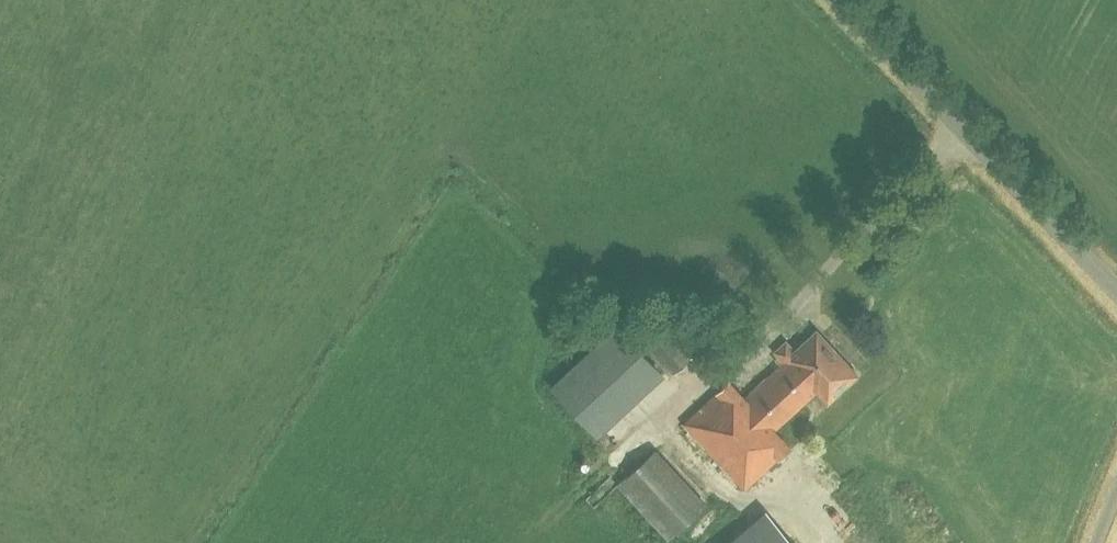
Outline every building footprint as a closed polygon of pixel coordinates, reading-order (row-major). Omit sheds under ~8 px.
[(710,341),(678,308),(644,341),(675,374),(710,341)] [(684,422),(703,443),(694,450),(698,454),(695,456),(711,472),(722,464),(745,489),(792,446),(776,429),(819,390),(829,401),(858,375),(818,331),(797,349),(787,338),(774,350),(784,361),(746,396),(731,379),(684,422)] [(708,504),(656,448),(617,484),(669,539),(708,504)] [(766,514),(732,542),(792,542),(766,514)]
